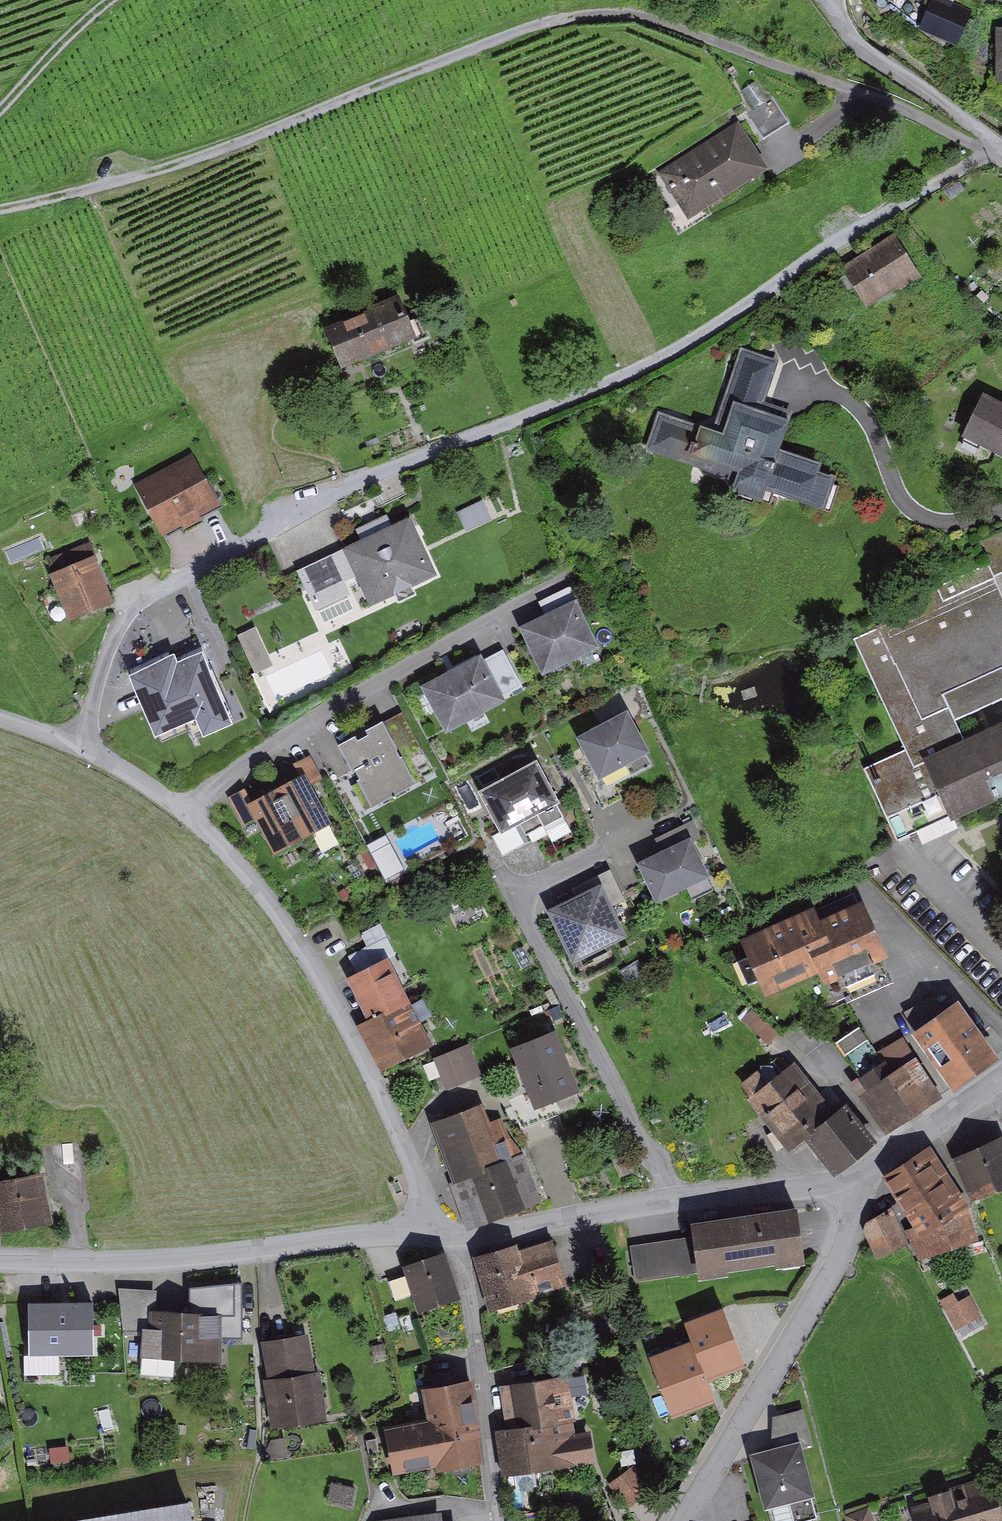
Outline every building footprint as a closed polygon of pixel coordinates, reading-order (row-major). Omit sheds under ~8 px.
[(941,0),(935,0),(921,29),(956,45),(970,14),(941,0)] [(744,110),(763,140),(789,124),(770,94),(744,110)] [(766,172),(737,125),(659,174),(688,221),(766,172)] [(913,277),(890,237),(844,264),(867,304),(913,277)] [(402,341),(384,302),(317,332),(335,372),(402,341)] [(780,358),(745,346),(716,432),(664,415),(650,456),(723,481),(719,493),(755,505),(759,493),(813,511),(829,467),(777,450),(789,413),(764,404),(780,358)] [(979,398),(956,440),(1001,465),(1001,410),(979,398)] [(216,508),(190,457),(132,487),(157,538),(216,508)] [(432,575),(408,519),(341,548),(365,604),(432,575)] [(107,605),(87,545),(46,558),(65,619),(107,605)] [(344,596),(340,585),(354,579),(341,548),(292,569),(310,610),(344,596)] [(1001,797),(1001,726),(965,740),(957,720),(1001,700),(1001,569),(857,633),(895,728),(856,745),(898,842),(1001,797)] [(593,648),(569,601),(519,627),(543,673),(593,648)] [(257,671),(275,663),(257,623),(239,632),(257,671)] [(177,657),(175,650),(129,670),(155,730),(195,713),(202,729),(231,717),(202,647),(177,657)] [(499,698),(478,658),(420,688),(440,728),(499,698)] [(647,753),(624,709),(575,735),(598,779),(647,753)] [(409,789),(378,726),(335,747),(366,810),(409,789)] [(555,804),(531,760),(482,786),(506,830),(555,804)] [(325,824),(296,775),(241,808),(271,857),(325,824)] [(384,877),(404,870),(391,833),(371,840),(384,877)] [(708,875),(689,840),(640,866),(659,901),(708,875)] [(593,885),(543,912),(569,963),(620,936),(593,885)] [(879,963),(852,907),(816,924),(809,909),(736,944),(763,999),(806,978),(814,994),(879,963)] [(433,1040),(389,955),(354,973),(398,1058),(433,1040)] [(996,1059),(964,1015),(919,1047),(952,1091),(996,1059)] [(579,1091),(553,1030),(510,1048),(536,1109),(579,1091)] [(939,1092),(902,1041),(856,1073),(893,1125),(939,1092)] [(467,1042),(434,1056),(446,1085),(479,1071),(467,1042)] [(872,1139),(841,1100),(832,1107),(798,1064),(781,1077),(753,1099),(788,1142),(804,1130),(835,1169),(872,1139)] [(488,1125),(480,1105),(435,1124),(460,1181),(473,1175),(490,1215),(542,1193),(509,1116),(488,1125)] [(27,1125),(0,1131),(0,1211),(5,1232),(50,1222),(27,1125)] [(959,1158),(979,1197),(1001,1185),(1001,1139),(1001,1137),(959,1158)] [(979,1237),(932,1151),(882,1178),(898,1207),(867,1223),(884,1256),(916,1239),(930,1264),(979,1237)] [(694,1235),(630,1244),(634,1279),(799,1257),(792,1205),(692,1218),(694,1235)] [(555,1237),(482,1258),(496,1308),(569,1287),(555,1237)] [(459,1293),(445,1251),(405,1265),(419,1306),(459,1293)] [(156,1288),(120,1286),(123,1332),(141,1336),(141,1356),(222,1359),(222,1334),(242,1333),(242,1279),(191,1284),(192,1305),(156,1305),(156,1288)] [(955,1328),(985,1316),(972,1283),(942,1295),(955,1328)] [(92,1298),(28,1300),(29,1354),(93,1352),(92,1298)] [(745,1359),(722,1302),(686,1316),(695,1339),(651,1356),(673,1412),(716,1395),(708,1374),(745,1359)] [(306,1331),(260,1340),(275,1423),(321,1415),(306,1331)] [(466,1378),(422,1382),(425,1418),(382,1422),(387,1467),(474,1459),(466,1378)] [(567,1381),(513,1390),(520,1430),(507,1432),(515,1479),(598,1464),(592,1432),(576,1435),(567,1381)] [(773,1442),(748,1449),(763,1504),(813,1490),(800,1443),(812,1440),(803,1407),(766,1417),(773,1442)] [(908,1501),(913,1520),(1001,1520),(1001,1511),(992,1476),(908,1501)] [(15,1520),(188,1520),(185,1497),(30,1519),(15,1520)] [(848,1515),(850,1520),(876,1520),(870,1507),(848,1515)]
